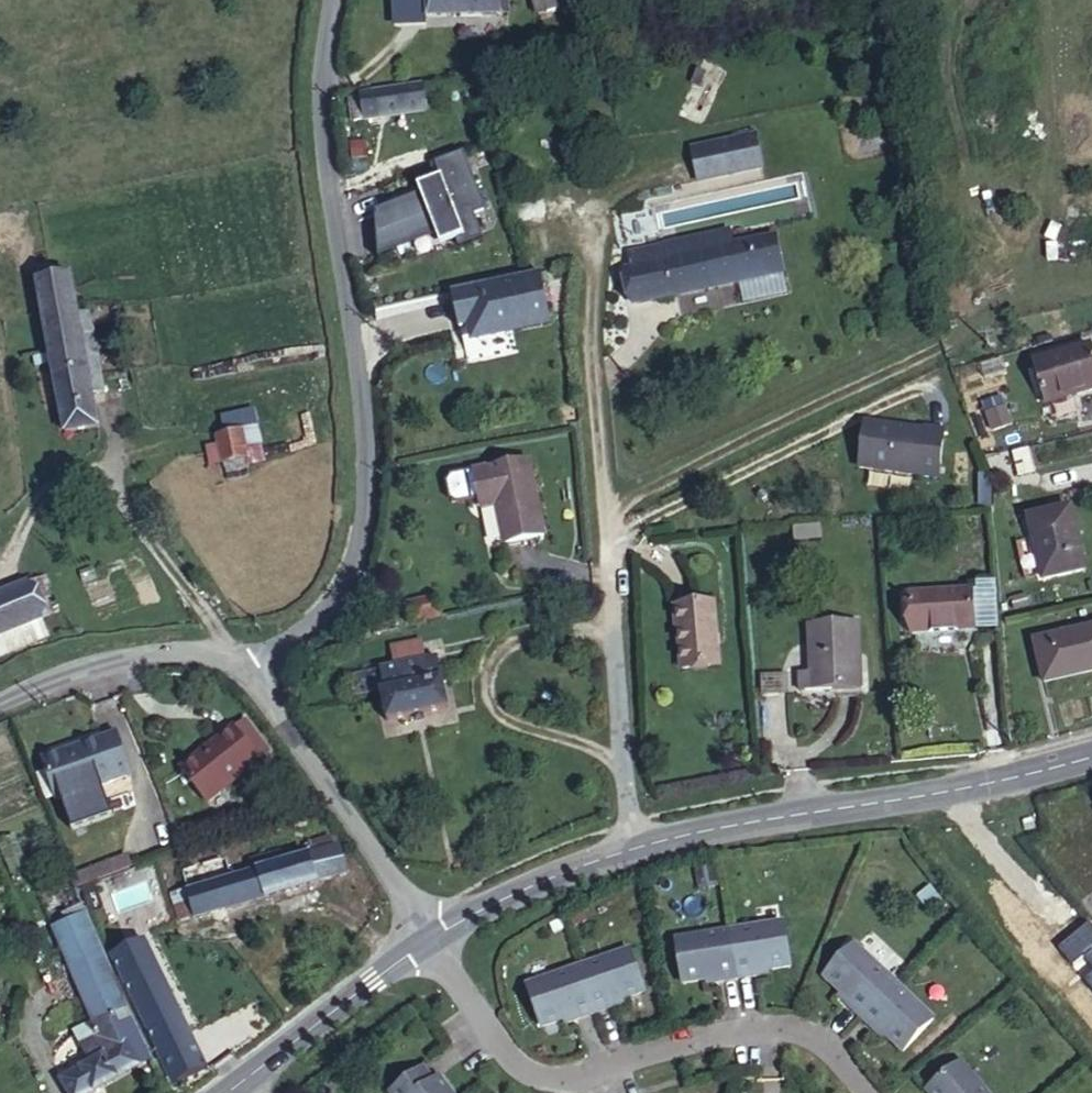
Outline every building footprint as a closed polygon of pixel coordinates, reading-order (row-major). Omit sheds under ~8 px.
[(439,15),(523,9),(523,0),(437,0),(439,15)] [(556,10),(580,0),(551,0),(556,10)] [(446,107),(442,80),(375,87),(375,93),(361,94),(363,116),(446,107)] [(366,206),(384,254),(476,222),(472,208),(483,205),(462,146),(432,157),(436,169),(412,178),(415,189),(366,206)] [(708,191),(772,187),(769,153),(706,159),(708,191)] [(779,295),(776,257),(737,261),(735,245),(672,250),(672,252),(673,266),(638,269),(636,269),(639,307),(779,295)] [(672,252),(637,255),(638,269),(673,266),(672,252)] [(541,281),(452,290),(455,327),(467,325),(468,337),(547,329),(541,281)] [(95,282),(60,282),(61,428),(96,428),(96,389),(106,389),(105,319),(95,320),(95,282)] [(1032,358),(1040,401),(1091,389),(1091,348),(1032,358)] [(1011,421),(1003,401),(983,408),(990,428),(1011,421)] [(266,418),(250,419),(252,433),(267,432),(266,418)] [(926,426),(865,418),(859,462),(938,473),(945,427),(926,424),(926,426)] [(252,433),(250,419),(223,422),(227,452),(254,450),(252,433)] [(496,511),(535,504),(521,427),(465,437),(471,464),(484,461),(487,472),(496,511)] [(252,433),(254,450),(269,448),(267,432),(252,433)] [(471,464),(473,475),(487,472),(484,461),(471,464)] [(1029,463),(1004,466),(1006,482),(1031,479),(1029,463)] [(1068,508),(1026,512),(1033,576),(1076,572),(1068,508)] [(708,628),(704,565),(666,567),(669,630),(708,628)] [(24,583),(0,593),(0,633),(37,618),(24,583)] [(911,633),(976,629),(974,608),(968,609),(967,590),(908,594),(911,633)] [(417,600),(419,619),(449,615),(456,614),(455,596),(417,600)] [(449,615),(419,619),(421,642),(416,642),(419,683),(478,676),(473,635),(453,637),(449,615)] [(1034,628),(1039,672),(1091,666),(1091,620),(1034,628)] [(797,672),(798,692),(860,690),(857,627),(804,629),(804,642),(811,641),(813,671),(797,672)] [(232,716),(222,723),(235,740),(246,733),(232,716)] [(235,740),(222,723),(167,766),(195,800),(249,758),(235,740)] [(101,728),(75,738),(29,756),(46,799),(117,772),(101,728)] [(235,740),(249,758),(259,751),(246,733),(235,740)] [(171,900),(181,924),(334,870),(322,836),(283,849),(284,854),(265,861),(261,854),(228,866),(232,873),(196,886),(170,896),(171,900)] [(75,880),(129,867),(126,852),(72,866),(75,880)] [(232,873),(228,866),(225,859),(165,881),(170,896),(196,886),(232,873)] [(163,931),(181,924),(171,900),(155,906),(163,931)] [(781,918),(728,928),(737,975),(755,972),(753,964),(765,962),(765,966),(789,961),(781,918)] [(96,963),(96,961),(80,932),(75,919),(44,933),(91,1039),(121,1022),(114,1007),(97,965),(96,963)] [(737,975),(728,928),(676,937),(683,980),(706,976),(706,972),(717,971),(719,978),(737,975)] [(858,1010),(891,975),(852,939),(822,971),(839,987),(841,984),(850,993),(845,999),(858,1010)] [(123,948),(97,965),(156,1068),(182,1052),(123,948)] [(627,948),(577,967),(594,1011),(612,1005),(609,997),(620,993),(621,996),(643,988),(627,948)] [(594,1011),(577,967),(528,985),(543,1026),(565,1018),(564,1015),(575,1011),(577,1018),(594,1011)] [(929,1010),(891,975),(858,1010),(872,1023),(877,1017),(886,1025),(884,1027),(901,1043),(929,1010)] [(91,1039),(74,1048),(80,1062),(55,1084),(61,1092),(101,1092),(144,1069),(143,1064),(135,1051),(121,1023),(121,1022),(91,1039)] [(156,1068),(170,1092),(175,1092),(198,1079),(182,1052),(156,1068)] [(923,1082),(932,1092),(988,1092),(957,1054),(923,1082)] [(392,1092),(452,1092),(438,1074),(432,1078),(422,1065),(390,1090),(392,1092)]
